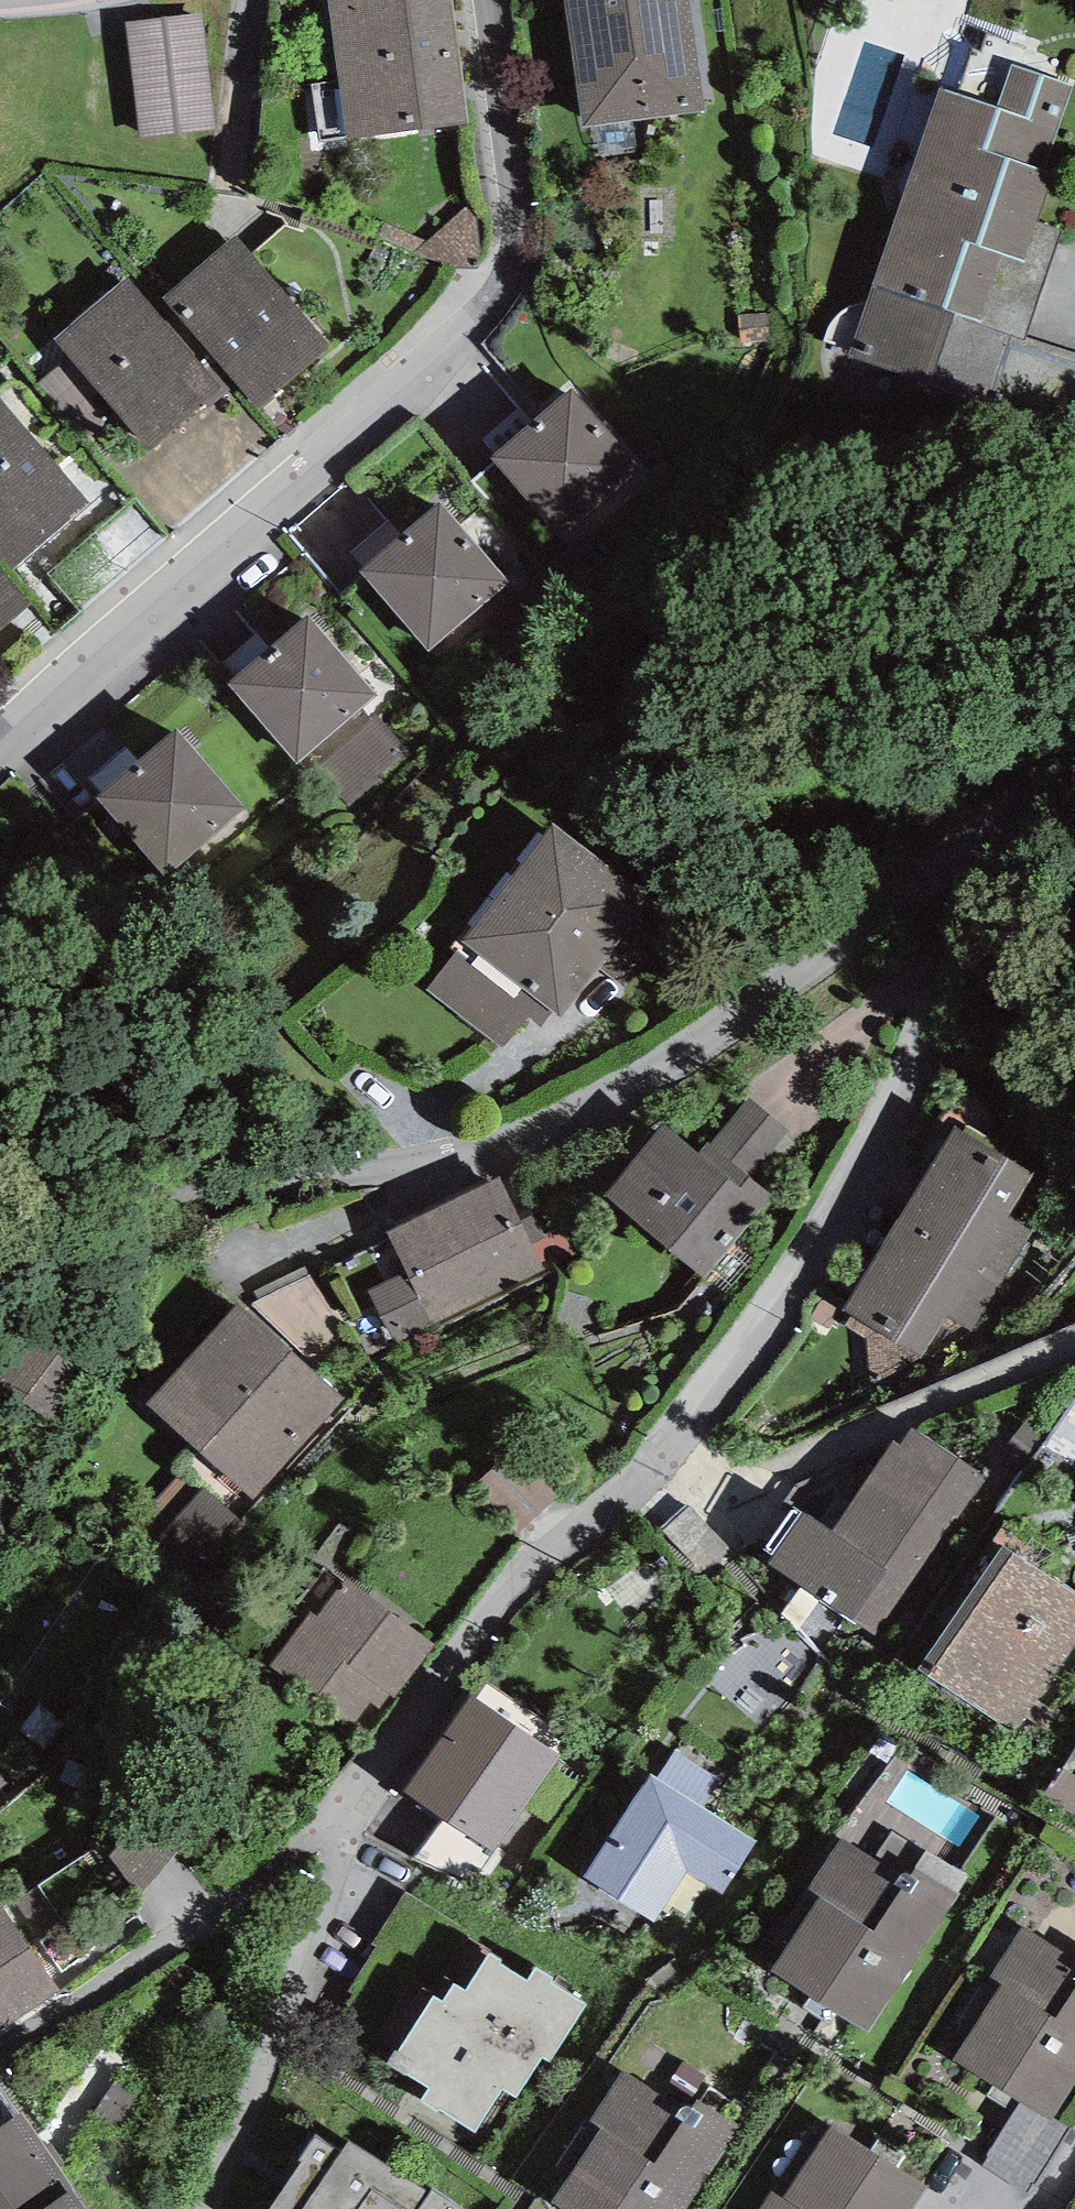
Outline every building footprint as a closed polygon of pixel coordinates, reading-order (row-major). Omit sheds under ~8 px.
[(345,140),(469,123),(452,0),(326,0),(345,140)] [(584,127),(704,111),(689,0),(567,0),(584,127)] [(200,13),(127,22),(140,137),(213,130),(200,13)] [(1072,85),(1012,65),(998,106),(938,86),(841,377),(924,407),(954,316),(979,324),(1002,254),(1024,261),(1037,221),(1053,173),(1044,170),(1072,85)] [(466,207),(413,254),(474,266),(484,254),(477,219),(466,207)] [(1059,228),(1037,221),(1024,261),(1002,254),(979,324),(954,316),(924,407),(983,423),(1011,333),(1024,337),(1059,228)] [(233,237),(164,298),(258,404),(327,344),(233,237)] [(128,277),(54,338),(147,450),(221,389),(128,277)] [(1011,333),(983,423),(1074,451),(1074,353),(1024,337),(1011,333)] [(572,389),(491,458),(558,537),(640,468),(572,389)] [(13,567),(89,502),(0,398),(0,552),(13,567)] [(438,505),(361,572),(429,650),(507,583),(438,505)] [(0,566),(0,630),(32,604),(0,566)] [(306,618),(229,686),(297,763),(374,696),(306,618)] [(245,809),(175,727),(134,763),(136,765),(97,799),(166,877),(245,809)] [(651,894),(552,820),(460,940),(463,942),(426,990),(503,1048),(528,1016),(542,1026),(554,1010),(559,1014),(651,894)] [(708,1141),(698,1152),(737,1185),(746,1175),(750,1177),(789,1131),(749,1097),(710,1143),(708,1141)] [(698,1152),(664,1124),(604,1195),(704,1279),(773,1197),(750,1177),(746,1175),(737,1185),(698,1152)] [(897,1220),(1001,1282),(1032,1230),(1007,1215),(1032,1174),(954,1127),(897,1220)] [(520,1220),(499,1177),(387,1231),(407,1272),(369,1290),(395,1342),(431,1324),(433,1329),(547,1274),(520,1220)] [(520,1220),(547,1274),(583,1255),(556,1202),(520,1220)] [(971,1332),(1001,1282),(897,1220),(842,1310),(922,1358),(947,1317),(971,1332)] [(343,1397),(236,1303),(147,1403),(253,1497),(343,1397)] [(32,1318),(0,1367),(0,1386),(56,1422),(96,1360),(32,1318)] [(987,1478),(911,1427),(899,1446),(893,1442),(832,1531),(803,1511),(768,1564),(879,1638),(987,1478)] [(1002,1547),(918,1669),(1016,1735),(1074,1648),(1074,1596),(1002,1547)] [(308,1612),(268,1666),(360,1734),(389,1696),(394,1699),(433,1646),(345,1581),(317,1618),(308,1612)] [(559,1755),(470,1694),(404,1791),(445,1819),(494,1851),(559,1755)] [(674,1751),(657,1778),(704,1808),(721,1781),(674,1751)] [(657,1778),(649,1773),(583,1877),(653,1922),(685,1872),(723,1896),(757,1841),(704,1808),(657,1778)] [(0,1774),(0,1804),(15,1791),(0,1774)] [(143,1814),(110,1857),(141,1893),(181,1845),(143,1814)] [(445,1819),(413,1860),(470,1881),(494,1851),(445,1819)] [(891,1831),(875,1857),(908,1878),(925,1852),(891,1831)] [(875,1857),(843,1837),(808,1890),(819,1897),(771,1971),(868,2033),(967,1878),(925,1852),(908,1878),(875,1857)] [(2,1903),(0,1905),(0,2033),(61,1992),(2,1903)] [(1021,1927),(990,1975),(1002,1983),(954,2059),(1020,2102),(1050,2121),(1053,2117),(1074,2083),(1074,1971),(1058,1960),(1062,1953),(1021,1927)] [(554,1978),(535,1967),(526,1982),(498,1964),(500,1961),(489,1954),(466,1991),(454,1984),(442,2003),(433,1997),(398,2051),(396,2050),(388,2063),(429,2088),(419,2103),(437,2114),(439,2110),(475,2133),(502,2090),(516,2099),(542,2057),(550,2062),(586,2005),(551,1983),(554,1978)] [(622,2070),(589,2120),(600,2127),(551,2203),(561,2208),(689,2208),(741,2128),(697,2100),(688,2112),(622,2070)] [(146,2090),(118,2072),(92,2112),(120,2129),(146,2090)] [(21,2114),(0,2086),(0,2128),(21,2114)] [(1070,2128),(1053,2117),(1050,2121),(1020,2102),(986,2155),(989,2157),(984,2165),(1028,2193),(1070,2128)] [(21,2114),(0,2128),(0,2208),(86,2208),(21,2114)] [(831,2126),(783,2199),(772,2192),(761,2208),(914,2208),(927,2189),(831,2126)] [(316,2135),(299,2160),(302,2162),(271,2208),(464,2208),(390,2159),(386,2165),(349,2140),(341,2152),(316,2135)]
